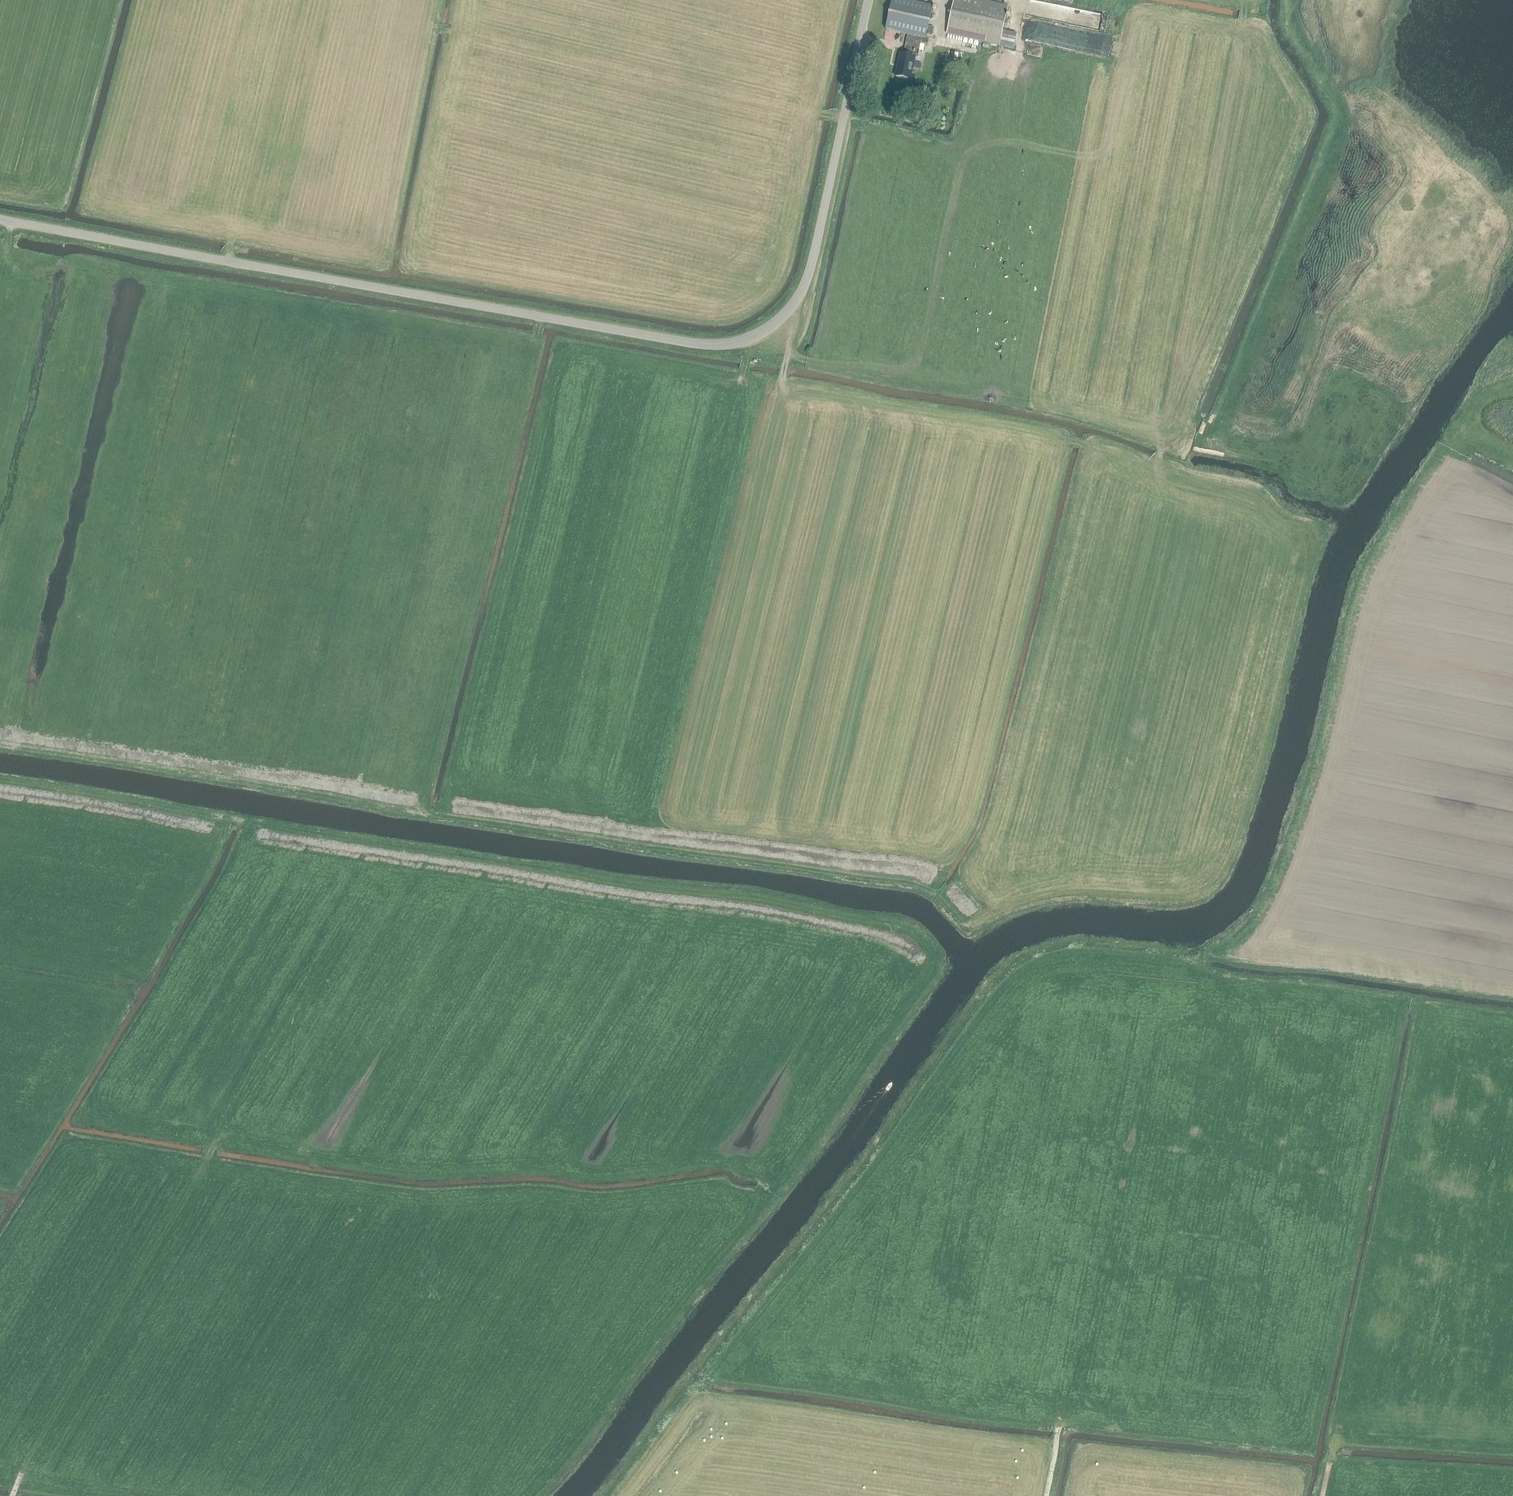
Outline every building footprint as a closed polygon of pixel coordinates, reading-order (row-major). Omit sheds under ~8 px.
[(910,80),(914,58),(917,58),(921,38),(925,39),(931,7),(898,0),(891,0),(885,31),(906,35),(902,55),(898,54),(894,77),(910,80)] [(947,34),(999,46),(1008,6),(980,0),(954,0),(947,34)] [(1042,18),(1076,25),(1079,8),(1045,2),(1042,18)] [(1013,49),(1018,33),(1005,29),(1001,45),(1013,49)] [(1083,37),(1080,36),(1077,46),(1106,54),(1111,37),(1085,30),(1083,37)] [(951,52),(949,60),(956,61),(958,53),(951,52)]
